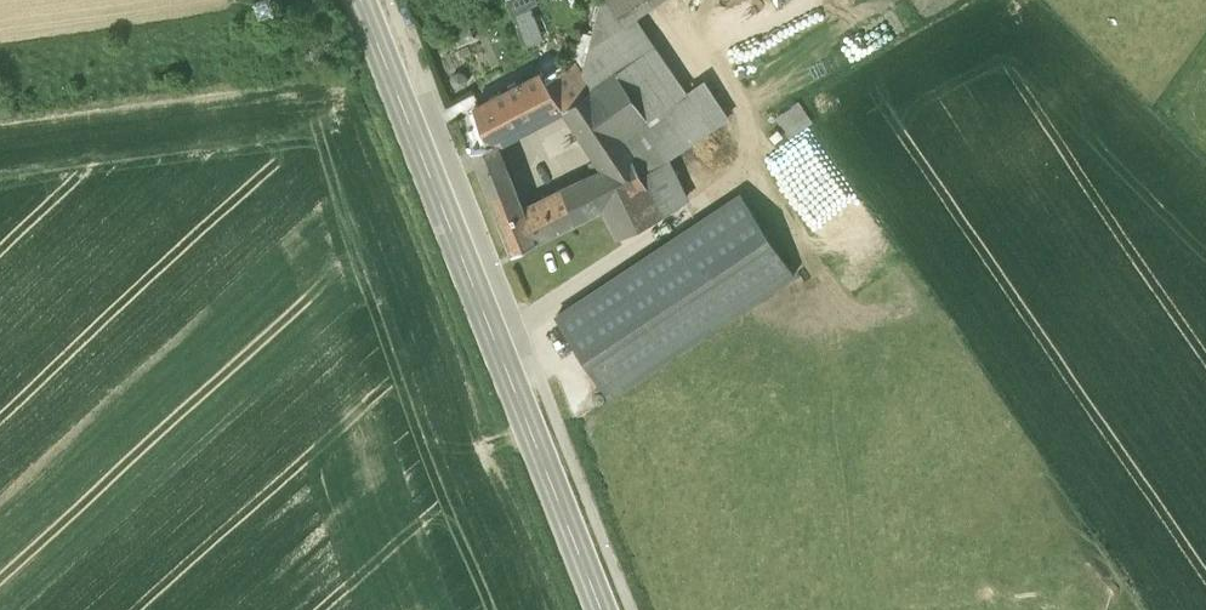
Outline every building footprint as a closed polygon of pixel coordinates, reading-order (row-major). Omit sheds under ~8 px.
[(508,0),(525,46),(540,40),(527,8),(535,4),(534,0),(508,0)] [(636,16),(590,47),(582,76),(592,89),(617,73),(655,44),(636,16)] [(655,44),(617,73),(626,87),(648,119),(665,107),(666,108),(688,93),(655,44)] [(553,75),(547,80),(563,106),(565,109),(592,90),(592,89),(582,76),(573,62),(553,75)] [(549,69),(476,107),(483,125),(470,131),(476,146),(476,147),(489,142),(490,145),(497,142),(563,106),(547,80),(553,75),(549,69)] [(624,137),(602,104),(626,87),(617,73),(592,89),(592,90),(565,109),(581,132),(597,158),(596,159),(601,169),(595,172),(562,188),(578,221),(581,219),(604,208),(618,237),(663,215),(648,186),(624,137)] [(648,119),(626,87),(602,104),(624,137),(646,122),(649,120),(648,119)] [(688,93),(666,108),(665,107),(648,119),(649,120),(646,122),(665,160),(712,127),(688,93)] [(798,133),(818,117),(804,100),(784,116),(798,133)] [(665,160),(646,122),(624,137),(648,186),(672,174),(665,160)] [(523,208),(497,142),(490,145),(489,142),(476,147),(476,146),(472,148),(513,252),(537,241),(524,209),(523,208)] [(596,159),(589,162),(595,172),(601,169),(596,159)] [(672,174),(648,186),(663,215),(685,201),(672,174)] [(562,188),(523,208),(524,209),(537,241),(576,222),(578,221),(562,188)] [(792,276),(742,197),(560,314),(611,392),(792,276)]
